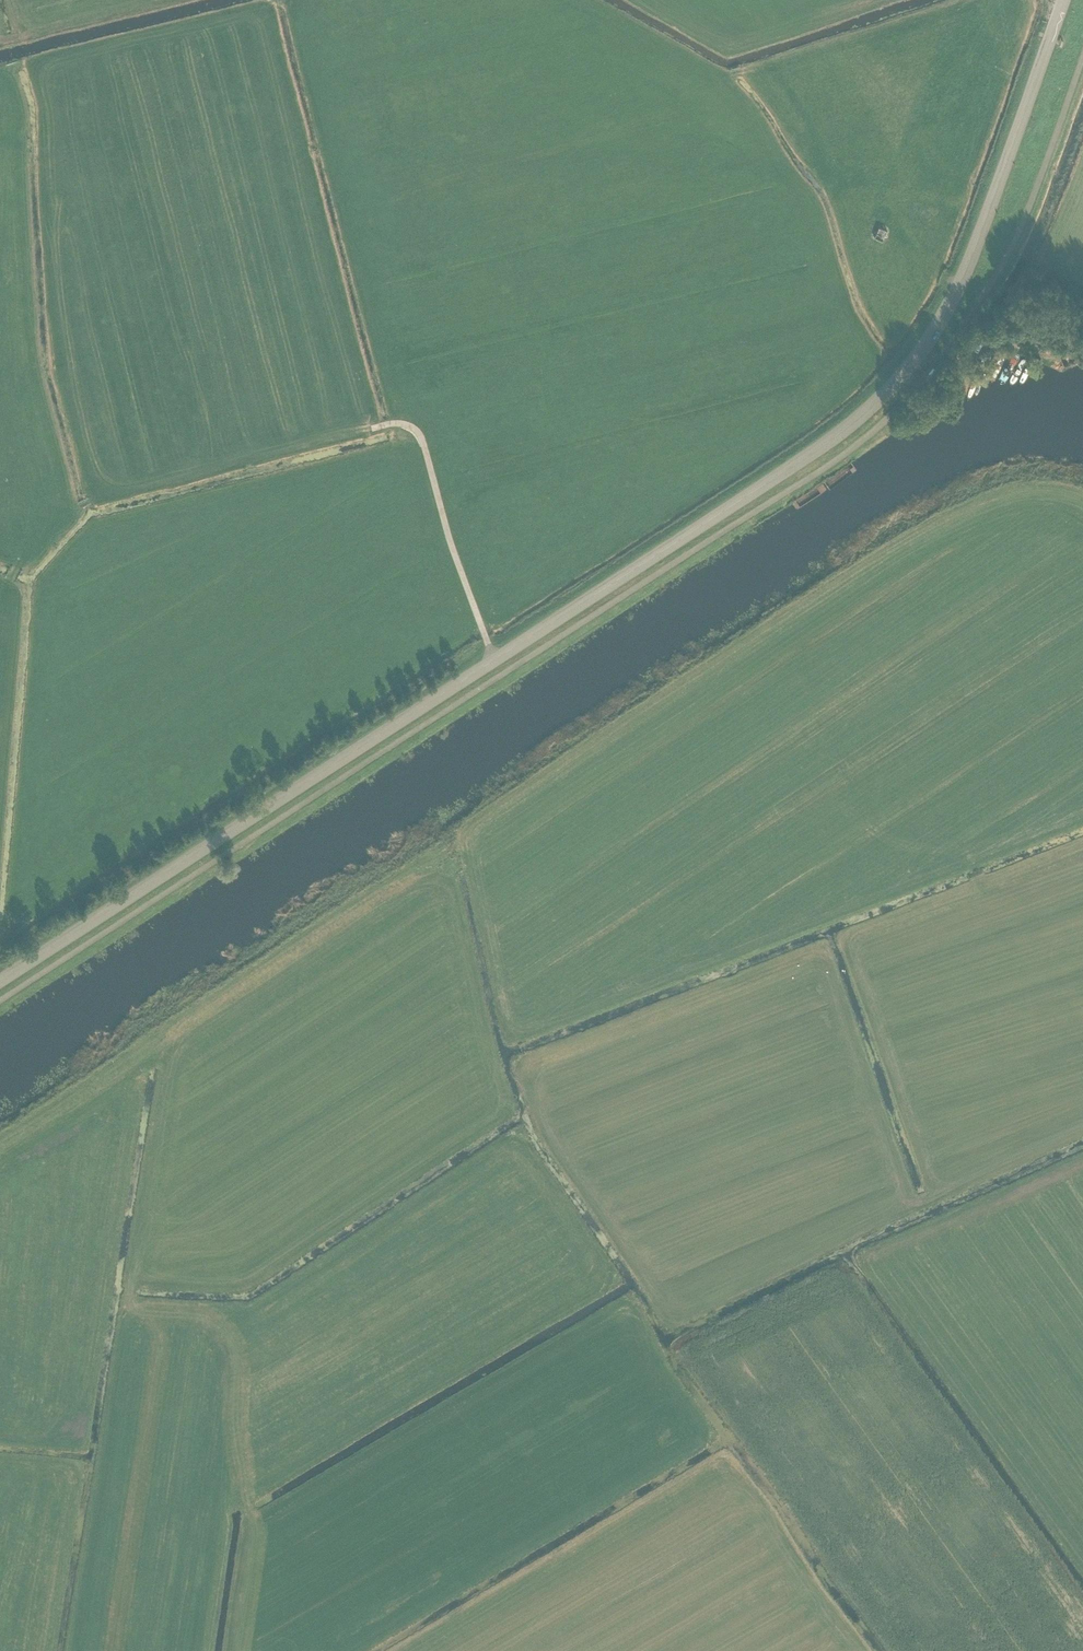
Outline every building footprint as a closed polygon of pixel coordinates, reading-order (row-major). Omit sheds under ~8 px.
[(883,241),(888,231),(878,227),(874,238),(883,241)] [(975,347),(983,335),(973,328),(965,340),(975,347)]
